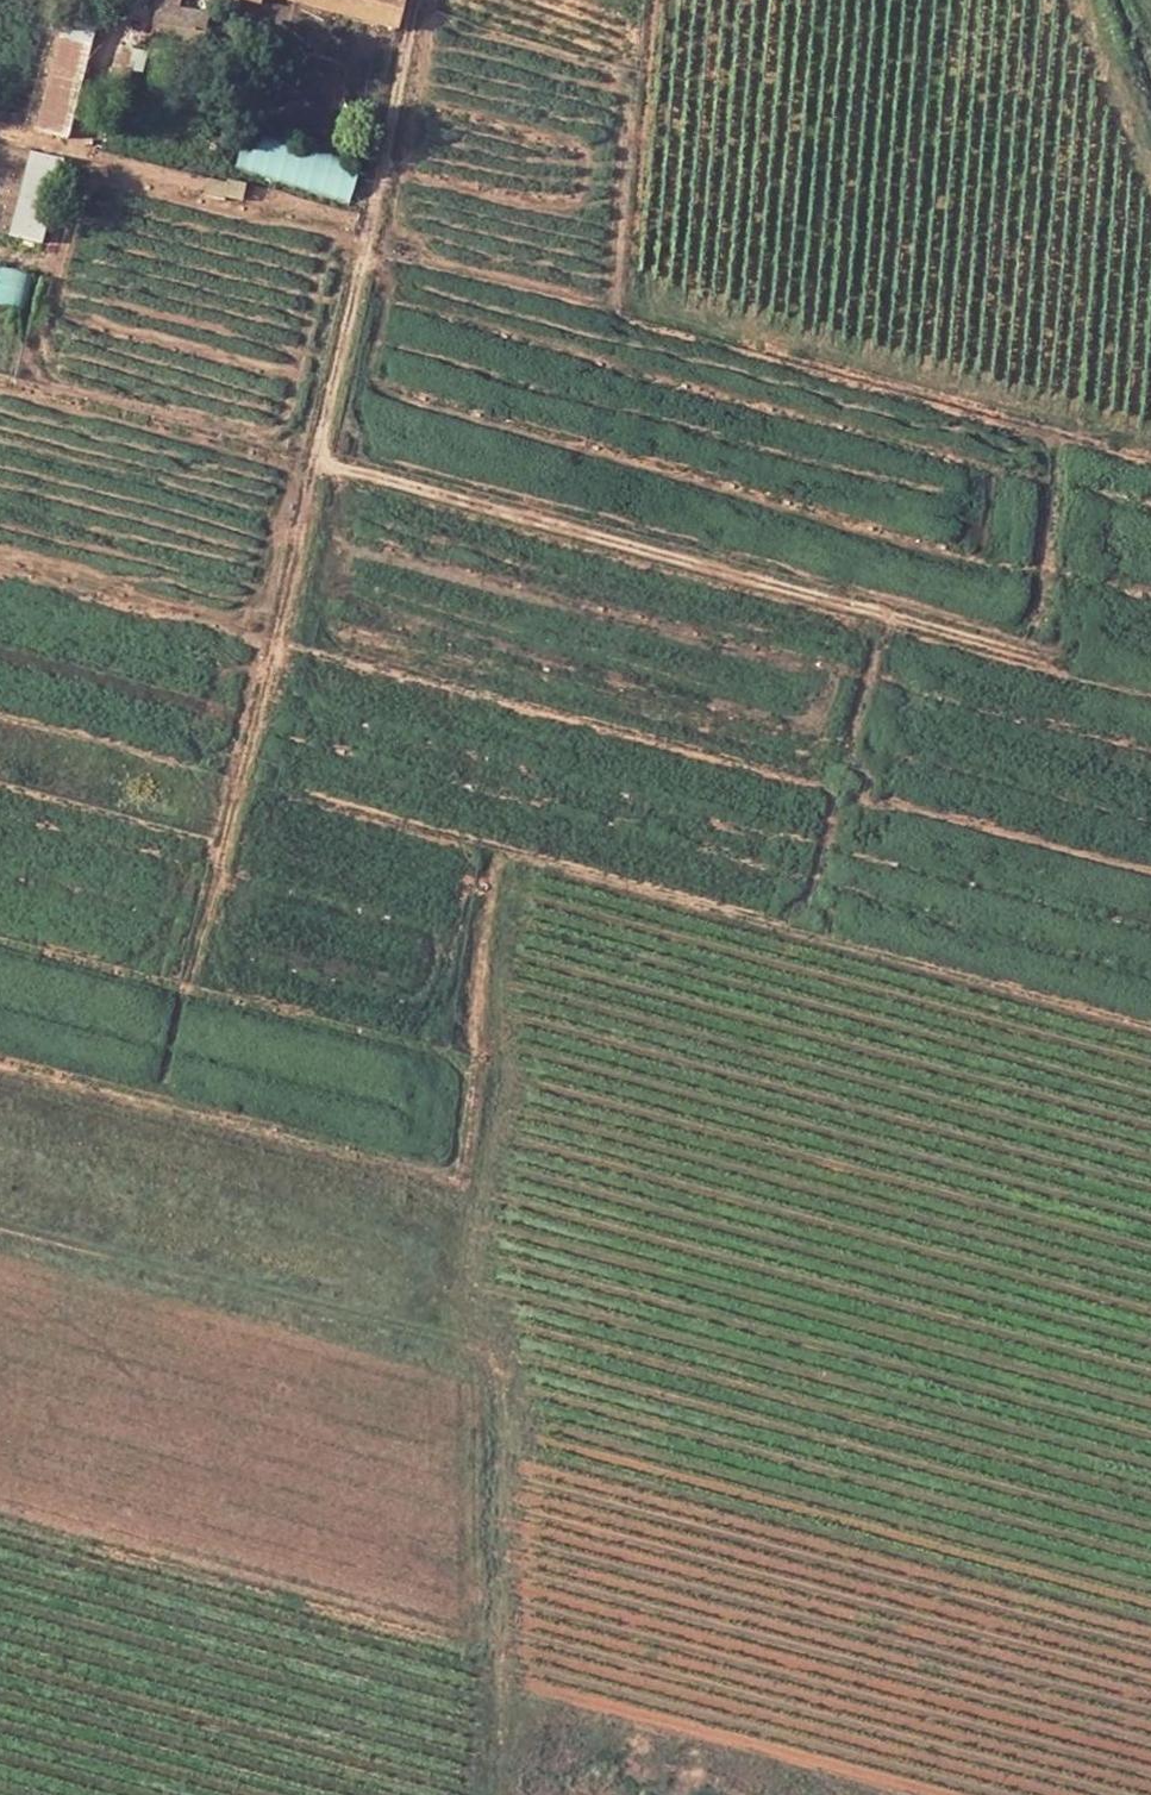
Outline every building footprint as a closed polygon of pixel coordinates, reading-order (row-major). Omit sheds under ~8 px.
[(60,48),(92,58),(109,0),(74,0),(60,48)] [(156,5),(147,57),(166,60),(167,52),(203,58),(211,13),(180,8),(182,0),(157,0),(156,5)] [(243,6),(251,9),(254,0),(244,0),(243,6)] [(399,38),(406,3),(407,0),(254,0),(399,38)] [(145,53),(118,46),(112,67),(140,74),(145,53)] [(92,58),(60,48),(31,140),(63,149),(92,58)] [(255,127),(243,165),(349,200),(362,163),(255,127)] [(25,162),(0,242),(0,243),(31,252),(57,171),(25,162)] [(202,199),(238,209),(242,194),(205,183),(202,199)] [(35,274),(0,266),(0,302),(27,308),(35,274)]
